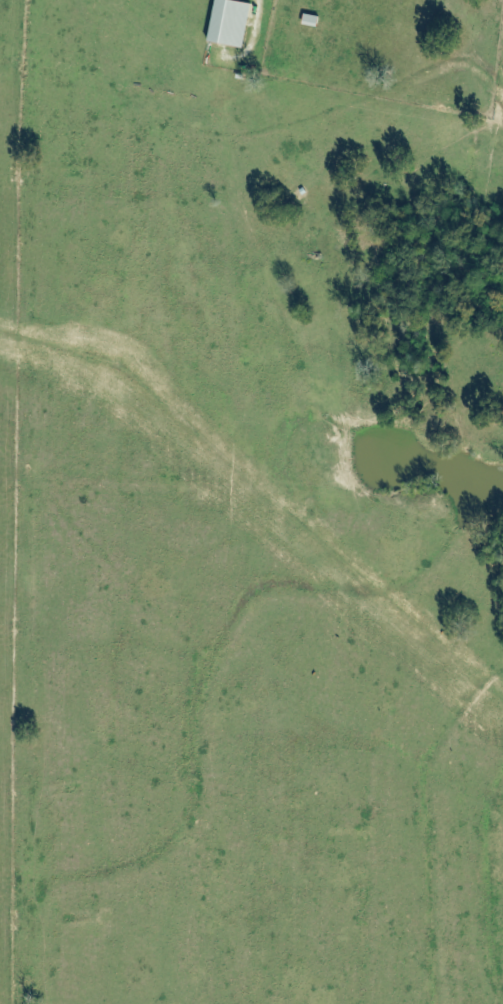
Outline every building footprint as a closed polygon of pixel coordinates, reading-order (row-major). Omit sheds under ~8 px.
[(220,0),(216,0),(208,44),(244,50),(252,6),(220,0)]
